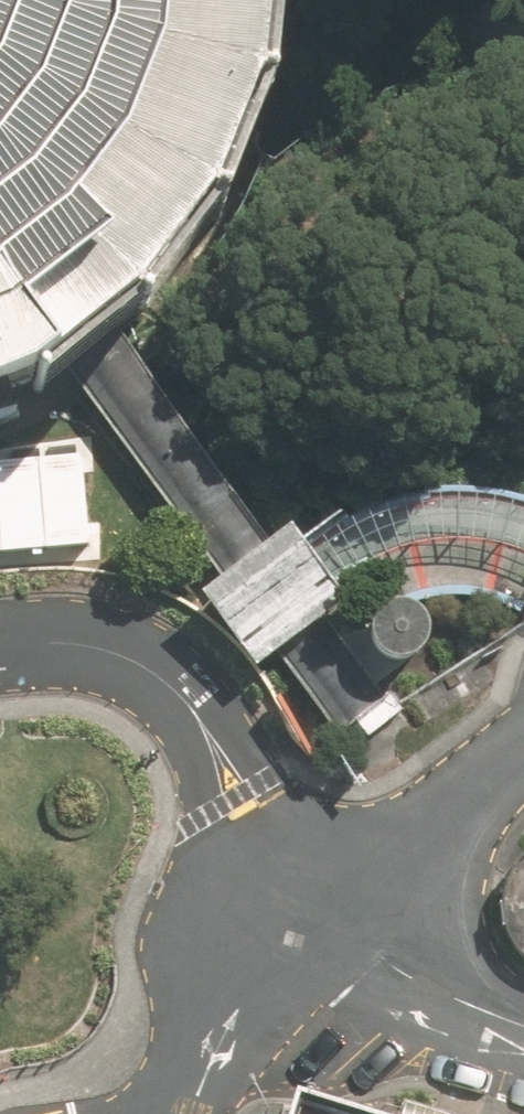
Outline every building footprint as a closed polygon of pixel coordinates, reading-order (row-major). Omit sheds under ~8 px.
[(37,390),(60,376),(79,359),(110,333),(206,251),(276,129),(295,0),(0,0),(0,402),(37,390)] [(79,359),(60,376),(223,572),(234,564),(267,539),(110,333),(79,359)] [(0,464),(0,554),(93,545),(85,456),(0,464)] [(328,586),(375,556),(441,540),(484,541),(523,552),(523,505),(494,493),(443,490),(392,492),(343,511),(297,546),(310,562),(328,586)] [(196,593),(254,669),(277,651),(291,640),(321,618),(341,602),(328,586),(310,562),(297,546),(283,527),(267,539),(234,564),(223,572),(196,593)] [(370,648),(377,655),(385,659),(394,660),(404,658),(412,654),(418,647),(422,638),(422,629),(419,620),(414,612),(406,606),(397,604),(388,604),(379,608),(372,613),(367,621),(365,630),(366,639),(370,648)] [(390,692),(354,720),(368,738),(403,710),(390,692)] [(522,866),(511,885),(506,908),(508,930),(518,951),(523,957),(523,865),(522,866)]
